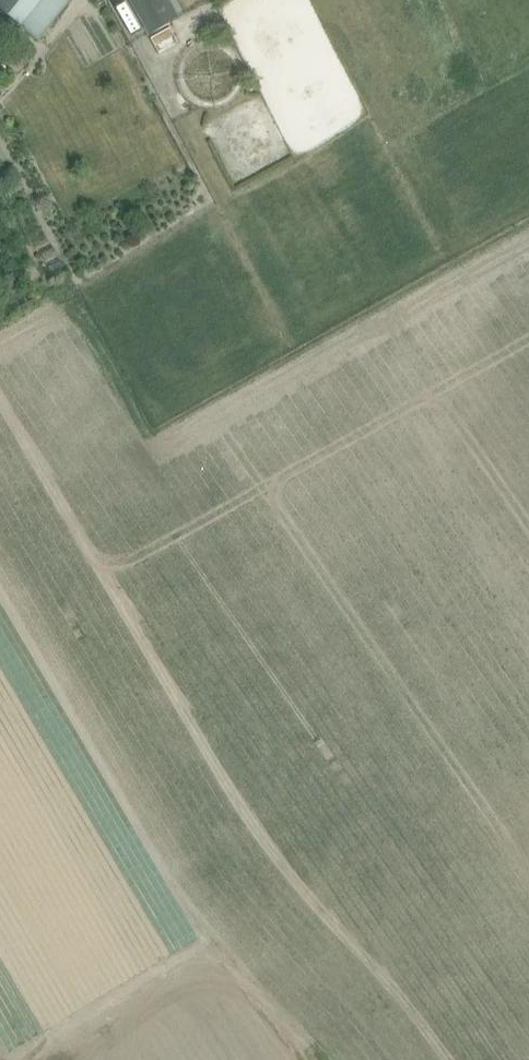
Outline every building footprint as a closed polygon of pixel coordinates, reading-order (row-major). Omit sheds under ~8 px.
[(0,1),(0,13),(37,39),(69,0),(1,0),(0,1)] [(149,35),(179,18),(169,0),(129,0),(149,35)]
